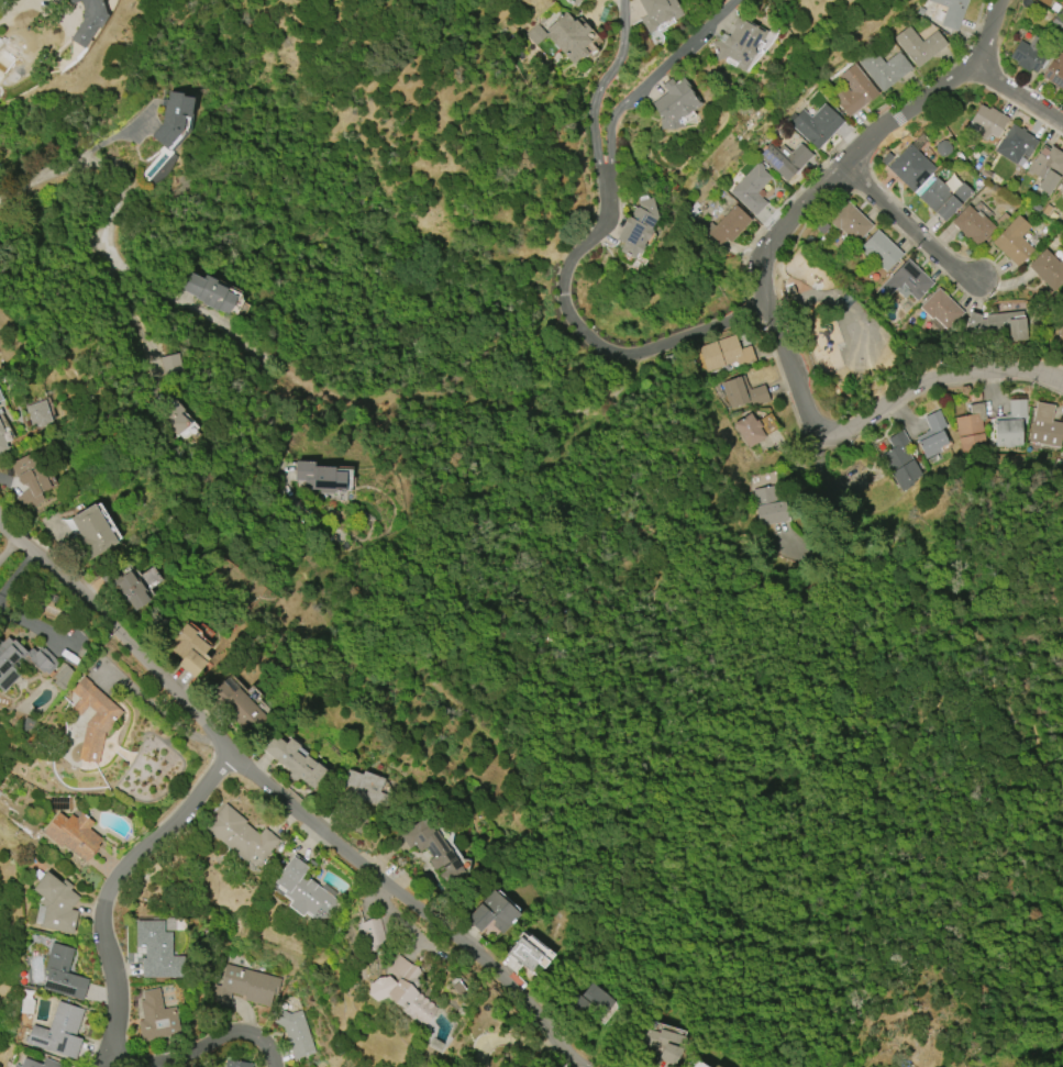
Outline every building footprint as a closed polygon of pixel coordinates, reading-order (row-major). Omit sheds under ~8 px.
[(70,4),(69,0),(101,0),(106,13),(109,15),(100,29),(98,27),(85,48),(69,40),(82,20),(82,9),(80,1),(70,4)] [(585,9),(572,0),(593,0),(585,9)] [(655,15),(645,0),(679,0),(688,16),(655,38),(644,22),(655,15)] [(934,3),(927,0),(968,0),(956,32),(940,26),(945,11),(933,7),(934,3)] [(571,12),(550,32),(543,26),(531,37),(542,47),(553,38),(576,64),(601,42),(571,12)] [(767,32),(762,42),(759,41),(753,49),(755,55),(744,73),(734,67),(737,63),(728,58),(717,60),(712,43),(719,41),(722,43),(726,35),(728,37),(733,27),(731,26),(737,18),(748,23),(749,21),(767,32)] [(946,45),(918,68),(894,38),(909,26),(922,42),(935,31),(946,45)] [(1009,58),(1020,41),(1028,45),(1033,36),(1043,42),(1037,52),(1045,57),(1036,73),(1030,69),(1028,73),(1016,65),(1017,63),(1009,58)] [(912,69),(882,92),(857,62),(874,49),(884,63),(898,52),(912,69)] [(1058,51),(1062,54),(1062,92),(1059,89),(1058,91),(1054,88),(1055,86),(1041,77),(1058,51)] [(854,64),(878,95),(848,118),(831,97),(845,87),(850,92),(851,91),(839,76),(854,64)] [(684,124),(685,127),(661,131),(660,120),(661,119),(651,104),(666,92),(661,86),(671,78),(674,82),(683,76),(691,87),(689,89),(701,105),(693,112),(691,111),(682,118),(683,124),(684,124)] [(163,123),(162,123),(165,100),(168,100),(169,91),(184,93),(182,97),(193,98),(191,118),(185,118),(182,131),(166,149),(151,136),(163,123)] [(843,122),(817,149),(789,124),(802,110),(810,118),(823,103),(843,122)] [(990,108),(1008,119),(996,138),(989,135),(985,143),(975,136),(979,129),(970,122),(979,105),(988,110),(990,108)] [(1028,158),(1022,155),(1016,165),(994,152),(1000,140),(1001,141),(1011,124),(1020,130),(1021,127),(1026,130),(1025,132),(1032,137),(1032,138),(1038,142),(1028,158)] [(812,156),(786,182),(759,156),(771,143),(783,154),(789,154),(799,143),(812,156)] [(886,168),(909,144),(935,169),(912,193),(886,168)] [(1051,146),(1062,155),(1062,157),(1062,158),(1062,173),(1048,196),(1036,187),(1041,180),(1032,174),(1030,176),(1025,173),(1043,145),(1049,149),(1051,146)] [(141,169),(150,183),(179,165),(170,151),(141,169)] [(754,216),(729,192),(756,164),(757,165),(760,164),(764,168),(763,170),(771,178),(756,193),(766,203),(754,216)] [(918,198),(935,178),(949,190),(946,192),(950,196),(962,182),(973,192),(944,223),(918,198)] [(633,259),(620,252),(623,244),(616,240),(622,227),(621,226),(628,215),(630,216),(638,202),(652,198),(657,218),(651,229),(653,231),(647,241),(646,241),(643,245),(644,246),(640,255),(636,254),(633,259)] [(872,226),(854,244),(839,230),(838,231),(828,221),(846,201),(872,226)] [(716,226),(734,205),(751,220),(730,243),(727,240),(721,246),(704,230),(711,222),(716,226)] [(976,248),(951,223),(967,205),(981,218),(983,216),(995,229),(989,234),(992,237),(987,243),(984,241),(976,248)] [(1017,267),(990,244),(1017,215),(1030,226),(1020,237),(1033,249),(1017,267)] [(903,254),(885,273),(871,258),(868,260),(857,249),(876,230),(903,254)] [(1060,260),(1062,264),(1062,283),(1053,292),(1027,267),(1044,249),(1058,263),(1060,260)] [(875,293),(907,259),(933,284),(916,301),(908,294),(904,299),(895,290),(884,301),(875,293)] [(228,315),(217,310),(217,311),(201,303),(202,302),(193,298),(195,297),(180,289),(188,273),(203,279),(206,275),(217,280),(215,284),(226,289),(226,291),(236,297),(233,307),(228,315)] [(919,308),(938,288),(964,313),(948,331),(933,318),(931,320),(919,308)] [(981,320),(985,319),(985,315),(1022,311),(1023,318),(1025,318),(1028,341),(1010,343),(1008,330),(977,333),(976,335),(965,332),(970,312),(982,315),(981,320)] [(698,347),(734,335),(740,349),(750,345),(755,362),(738,367),(737,362),(707,371),(698,347)] [(178,353),(182,371),(164,376),(159,358),(178,353)] [(720,384),(743,375),(750,390),(763,385),(769,401),(753,408),(751,401),(730,409),(720,384)] [(154,411),(183,442),(199,427),(171,396),(154,411)] [(1009,401),(1026,400),(1027,418),(1020,418),(1021,446),(1014,447),(1014,448),(1005,448),(1005,447),(995,447),(994,416),(1004,416),(1004,414),(1009,414),(1009,401)] [(26,406),(32,429),(52,424),(45,401),(26,406)] [(962,457),(954,418),(971,415),(968,405),(983,403),(985,420),(982,420),(987,453),(962,457)] [(1051,421),(1062,424),(1062,430),(1060,448),(1029,443),(1036,403),(1053,405),(1051,421)] [(940,447),(941,452),(926,459),(916,438),(930,431),(922,418),(939,410),(946,427),(941,430),(949,444),(940,447)] [(749,448),(732,425),(750,413),(754,421),(756,420),(761,426),(759,429),(765,437),(749,448)] [(8,450),(3,436),(8,434),(0,415),(0,454),(8,450)] [(903,492),(879,456),(893,448),(886,440),(901,430),(911,445),(906,448),(922,476),(916,479),(917,480),(912,484),(913,486),(903,492)] [(22,486),(18,481),(18,477),(15,478),(9,464),(33,452),(51,488),(41,493),(44,500),(27,513),(14,499),(26,488),(25,484),(22,486)] [(296,462),(314,463),(314,467),(334,468),(334,473),(345,473),(344,493),(333,493),(333,494),(319,493),(319,490),(304,490),(304,481),(294,481),(296,462)] [(760,526),(753,490),(773,486),(776,502),(785,501),(788,521),(760,526)] [(69,520),(93,504),(118,543),(87,562),(75,543),(81,538),(69,520)] [(777,561),(815,561),(815,543),(777,543),(777,561)] [(139,581),(145,590),(144,591),(150,601),(135,611),(128,601),(125,603),(118,593),(120,591),(115,585),(108,590),(99,577),(113,567),(121,577),(130,570),(137,581),(139,581)] [(193,678),(177,665),(182,659),(166,647),(185,623),(197,633),(195,635),(210,648),(201,658),(207,663),(193,678)] [(2,692),(0,690),(0,641),(1,643),(7,637),(11,642),(14,640),(27,653),(31,648),(35,653),(41,647),(42,649),(44,648),(58,664),(47,675),(44,673),(42,675),(29,660),(26,663),(24,660),(16,669),(21,674),(2,692)] [(52,676),(64,664),(75,675),(63,687),(66,689),(63,693),(53,682),(56,679),(52,676)] [(123,712),(104,733),(98,763),(78,758),(86,725),(85,724),(95,713),(88,707),(79,716),(70,708),(78,699),(70,691),(84,677),(123,712)] [(228,678),(267,719),(248,736),(239,726),(240,725),(233,720),(232,721),(226,714),(209,696),(228,678)] [(328,773),(313,789),(299,778),(296,782),(285,774),(288,770),(263,749),(274,735),(285,745),(290,738),(299,746),(295,752),(303,759),(306,756),(315,764),(317,763),(328,773)] [(363,771),(385,779),(379,792),(388,796),(383,809),(339,792),(347,769),(362,775),(363,771)] [(224,804),(245,822),(244,823),(258,835),(264,829),(278,841),(259,864),(252,856),(245,864),(203,829),(224,804)] [(87,863),(63,844),(60,847),(42,833),(58,812),(67,820),(70,814),(76,819),(80,813),(93,823),(88,829),(102,840),(97,846),(99,847),(87,863)] [(436,831),(465,873),(445,886),(439,876),(445,870),(442,866),(434,870),(428,860),(432,858),(425,848),(419,853),(414,846),(409,849),(399,835),(424,818),(434,832),(436,831)] [(302,918),(287,907),(290,902),(283,896),(281,897),(269,889),(273,883),(276,887),(277,885),(275,882),(280,875),(279,875),(295,854),(310,866),(302,876),(309,880),(310,879),(317,885),(317,886),(337,901),(332,909),(333,910),(322,926),(304,913),(302,918)] [(32,890),(46,871),(62,882),(64,880),(73,887),(70,890),(79,898),(70,910),(78,911),(73,935),(37,927),(38,924),(34,923),(37,905),(45,907),(40,902),(43,899),(32,890)] [(492,890),(520,914),(502,935),(491,925),(495,922),(491,920),(480,933),(466,920),(492,890)] [(378,919),(385,942),(378,944),(380,948),(368,953),(359,924),(378,919)] [(184,978),(142,978),(142,958),(145,958),(145,947),(136,947),(136,922),(164,922),(164,933),(171,933),(171,957),(184,957),(184,978)] [(519,937),(542,956),(529,971),(506,954),(519,937)] [(82,1001),(42,989),(46,971),(43,970),(52,942),(74,948),(67,974),(89,980),(82,1001)] [(396,983),(398,980),(387,970),(398,956),(411,966),(411,965),(417,967),(420,972),(416,978),(417,992),(418,993),(421,994),(422,997),(423,999),(427,999),(428,1002),(429,1002),(432,1003),(433,1005),(436,1009),(431,1020),(421,1027),(401,1011),(403,1009),(395,1003),(388,997),(376,1002),(367,994),(368,985),(373,982),(377,978),(384,977),(388,976),(396,983)] [(226,965),(280,979),(276,997),(273,996),(269,1007),(244,1000),(245,997),(231,993),(226,1010),(209,1004),(213,985),(220,987),(226,965)] [(576,1006),(606,1024),(619,1002),(588,984),(576,1006)] [(175,1008),(180,1034),(142,1042),(137,1022),(143,1021),(140,1001),(144,1000),(142,992),(158,989),(163,1010),(175,1008)] [(48,1030),(58,1001),(84,1010),(75,1037),(82,1040),(76,1059),(48,1049),(47,1051),(26,1044),(32,1024),(48,1030)] [(301,1011),(315,1054),(294,1060),(284,1027),(274,1023),(280,1009),(290,1014),(301,1011)] [(663,1047),(642,1042),(645,1030),(658,1033),(660,1030),(689,1038),(685,1054),(682,1053),(674,1066),(657,1058),(663,1047)] [(60,1064),(59,1066),(14,1066),(15,1064),(20,1066),(23,1058),(42,1065),(44,1058),(60,1064)] [(693,1058),(706,1066),(686,1066),(693,1058)]
